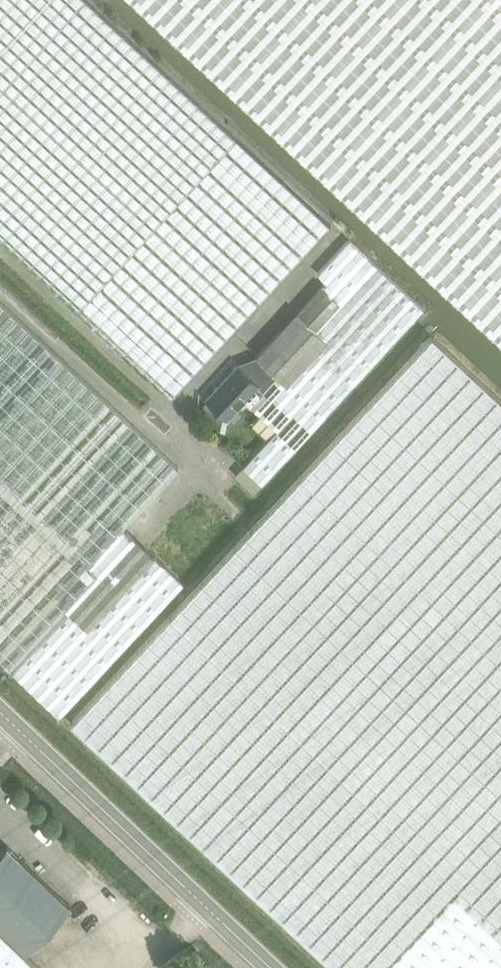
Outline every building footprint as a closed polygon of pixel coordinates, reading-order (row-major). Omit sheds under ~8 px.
[(172,396),(330,226),(236,140),(85,0),(0,0),(0,237),(172,396)] [(500,341),(500,0),(133,0),(500,341)] [(257,383),(243,397),(250,404),(249,405),(275,429),(242,464),(262,482),(423,307),(377,265),(349,239),(313,277),(323,286),(339,301),(317,325),(328,335),(284,382),(257,357),(244,371),(257,383)] [(323,286),(297,313),(296,312),(255,355),(257,357),(284,382),(328,335),(317,325),(339,301),(323,286)] [(58,716),(184,583),(122,525),(176,467),(0,304),(0,661),(15,675),(58,716)] [(434,335),(71,721),(334,967),(500,967),(500,398),(434,335)] [(244,371),(236,364),(205,398),(225,417),(243,397),(257,383),(244,371)] [(207,560),(228,539),(207,519),(204,522),(185,503),(177,511),(176,510),(172,514),(173,516),(167,523),(207,560)] [(24,954),(71,906),(8,845),(0,853),(0,931),(24,954)] [(24,954),(0,931),(0,967),(39,967),(24,954)]
